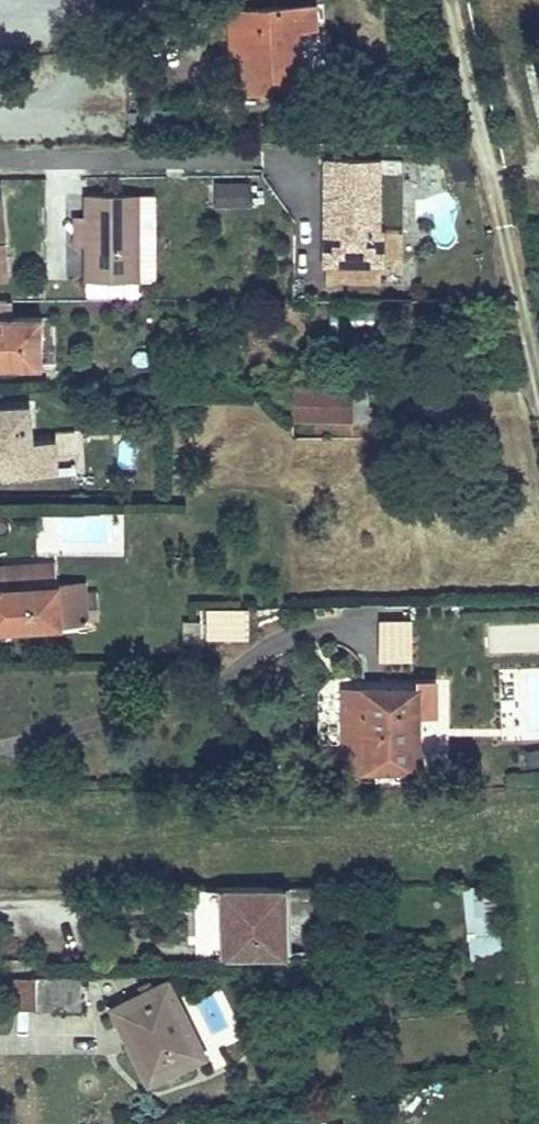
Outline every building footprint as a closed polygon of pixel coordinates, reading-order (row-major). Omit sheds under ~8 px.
[(296,10),(246,12),(250,96),(299,94),(296,10)] [(376,160),(321,161),(325,267),(383,266),(381,230),(378,230),(376,160)] [(247,216),(247,196),(218,196),(217,216),(247,216)] [(133,202),(83,201),(84,284),(134,285),(133,202)] [(149,202),(133,202),(134,285),(150,285),(149,202)] [(0,305),(0,369),(42,367),(42,320),(11,320),(10,305),(0,305)] [(368,389),(293,388),(292,423),(367,424),(368,389)] [(0,411),(0,467),(9,467),(9,473),(57,473),(56,443),(33,444),(32,410),(0,411)] [(6,565),(6,590),(57,590),(56,564),(6,565)] [(6,590),(0,590),(0,640),(85,639),(85,590),(57,590),(6,590)] [(177,643),(195,643),(196,616),(177,616),(177,643)] [(382,624),(385,662),(401,662),(398,623),(382,624)] [(489,652),(538,652),(538,625),(489,625),(489,652)] [(412,677),(412,685),(413,710),(431,709),(430,683),(429,681),(428,679),(426,678),(424,677),(412,677)] [(412,685),(354,686),(357,763),(415,762),(413,710),(412,685)] [(279,888),(220,889),(219,960),(278,960),(279,888)] [(498,957),(502,892),(469,890),(465,955),(498,957)] [(31,1012),(30,980),(4,980),(5,1012),(31,1012)] [(72,981),(30,980),(31,1012),(72,1012),(72,981)] [(173,997),(166,982),(121,1002),(158,1079),(203,1057),(201,1053),(173,997)] [(113,1007),(151,1083),(158,1079),(121,1002),(113,1007)]
